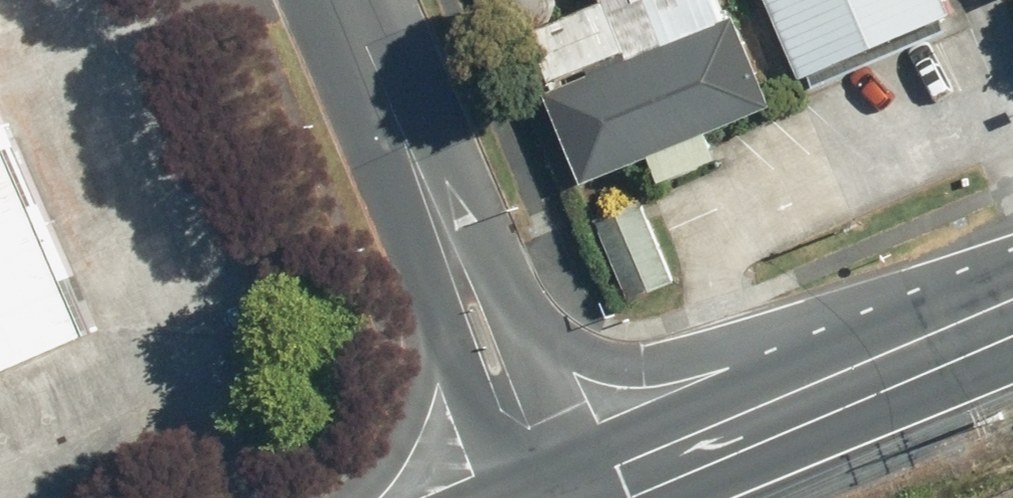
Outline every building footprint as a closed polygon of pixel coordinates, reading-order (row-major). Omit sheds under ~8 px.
[(649,15),(661,43),(542,93),(580,183),(767,104),(730,16),(719,21),(710,0),(685,0),(649,15)] [(798,79),(806,76),(811,88),(946,29),(941,17),(950,13),(944,0),(763,0),(798,79)] [(109,315),(0,70),(0,363),(109,315)] [(638,201),(594,219),(627,299),(671,280),(638,201)]
